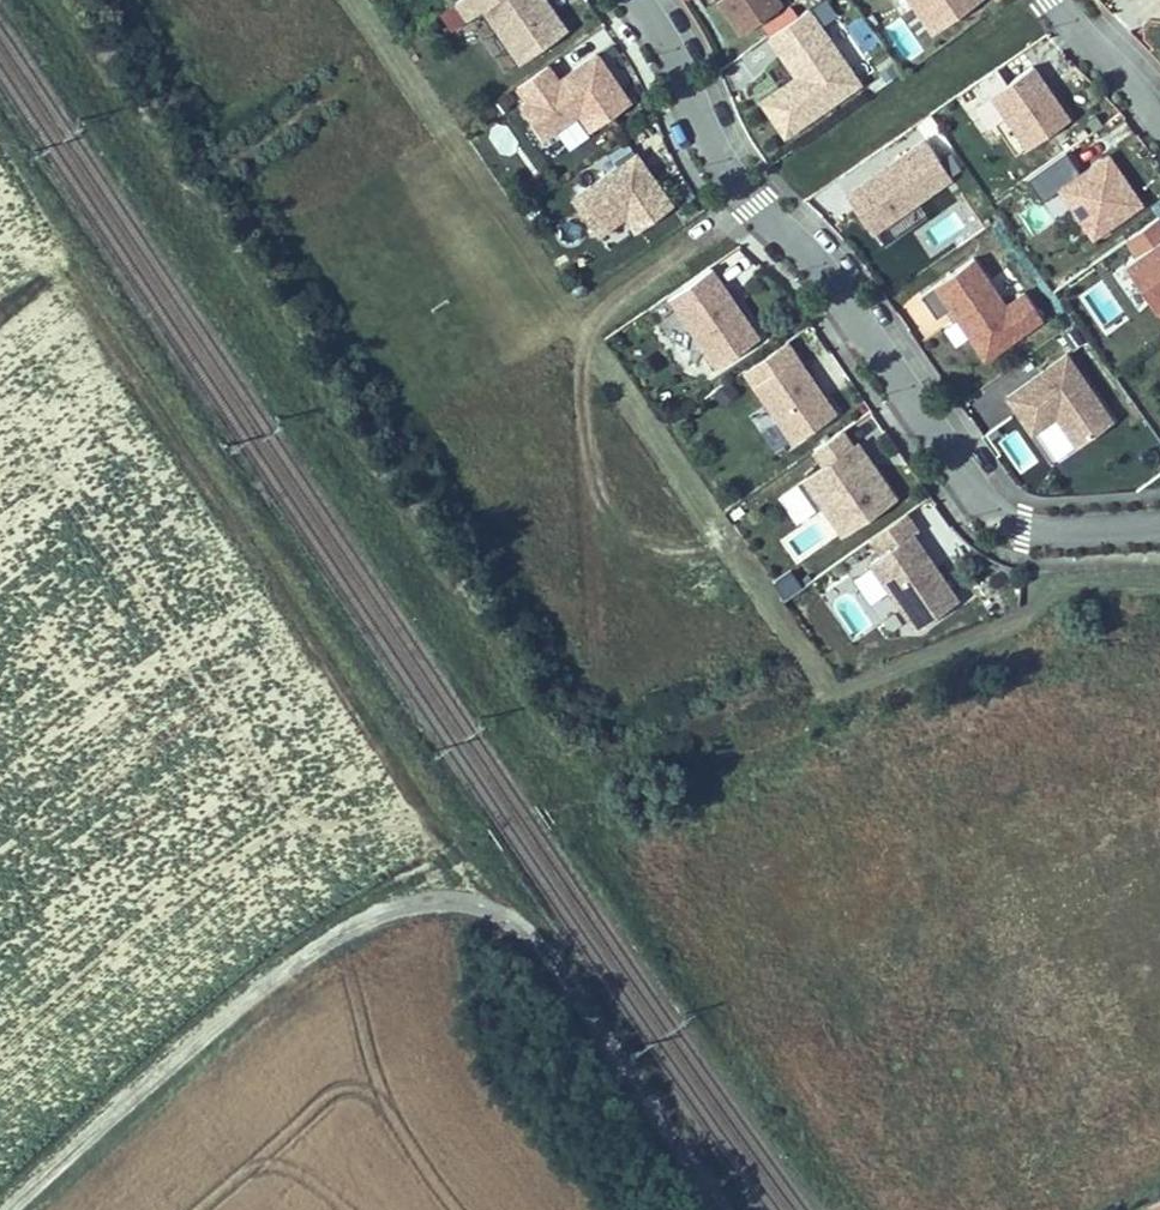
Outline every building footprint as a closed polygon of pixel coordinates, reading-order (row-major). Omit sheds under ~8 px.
[(453,2),(465,20),(480,10),(517,64),(559,35),(543,11),(546,8),(540,0),(456,0),(453,2)] [(738,37),(779,9),(773,0),(713,0),(738,37)] [(928,34),(977,1),(977,0),(905,0),(928,34)] [(805,13),(765,39),(793,79),(758,104),(767,116),(781,136),(854,86),(805,13)] [(546,67),(514,88),(525,104),(519,108),(537,135),(574,110),(589,133),(630,106),(606,72),(595,56),(557,82),(546,67)] [(1031,69),(990,96),(1027,149),(1068,121),(1031,69)] [(921,143),(842,193),(854,213),(866,232),(946,180),(921,143)] [(648,176),(632,154),(568,198),(593,234),(611,222),(622,238),(669,206),(648,176)] [(1057,187),(1089,236),(1137,203),(1105,156),(1057,187)] [(927,211),(950,198),(942,185),(919,199),(927,211)] [(1156,217),(1125,238),(1135,254),(1109,271),(1122,290),(1137,280),(1159,314),(1159,223),(1156,217)] [(972,259),(920,294),(934,316),(948,307),(963,330),(982,357),(1040,318),(1024,294),(1005,308),(972,259)] [(755,340),(708,273),(669,300),(716,367),(755,340)] [(1103,328),(1125,313),(1100,276),(1078,291),(1103,328)] [(1063,356),(1004,396),(1018,417),(1029,433),(1053,416),(1074,446),(1109,422),(1063,356)] [(831,413),(791,358),(750,388),(790,443),(831,413)] [(999,387),(973,401),(1011,473),(1036,460),(1013,418),(1015,417),(999,387)] [(837,433),(810,452),(821,468),(802,482),(839,535),(890,499),(869,468),(854,447),(849,450),(837,433)] [(794,476),(774,490),(793,517),(813,504),(794,476)] [(911,631),(951,603),(906,539),(913,534),(901,518),(865,543),(877,559),(865,567),(911,631)] [(789,565),(771,574),(781,594),(799,585),(789,565)]
